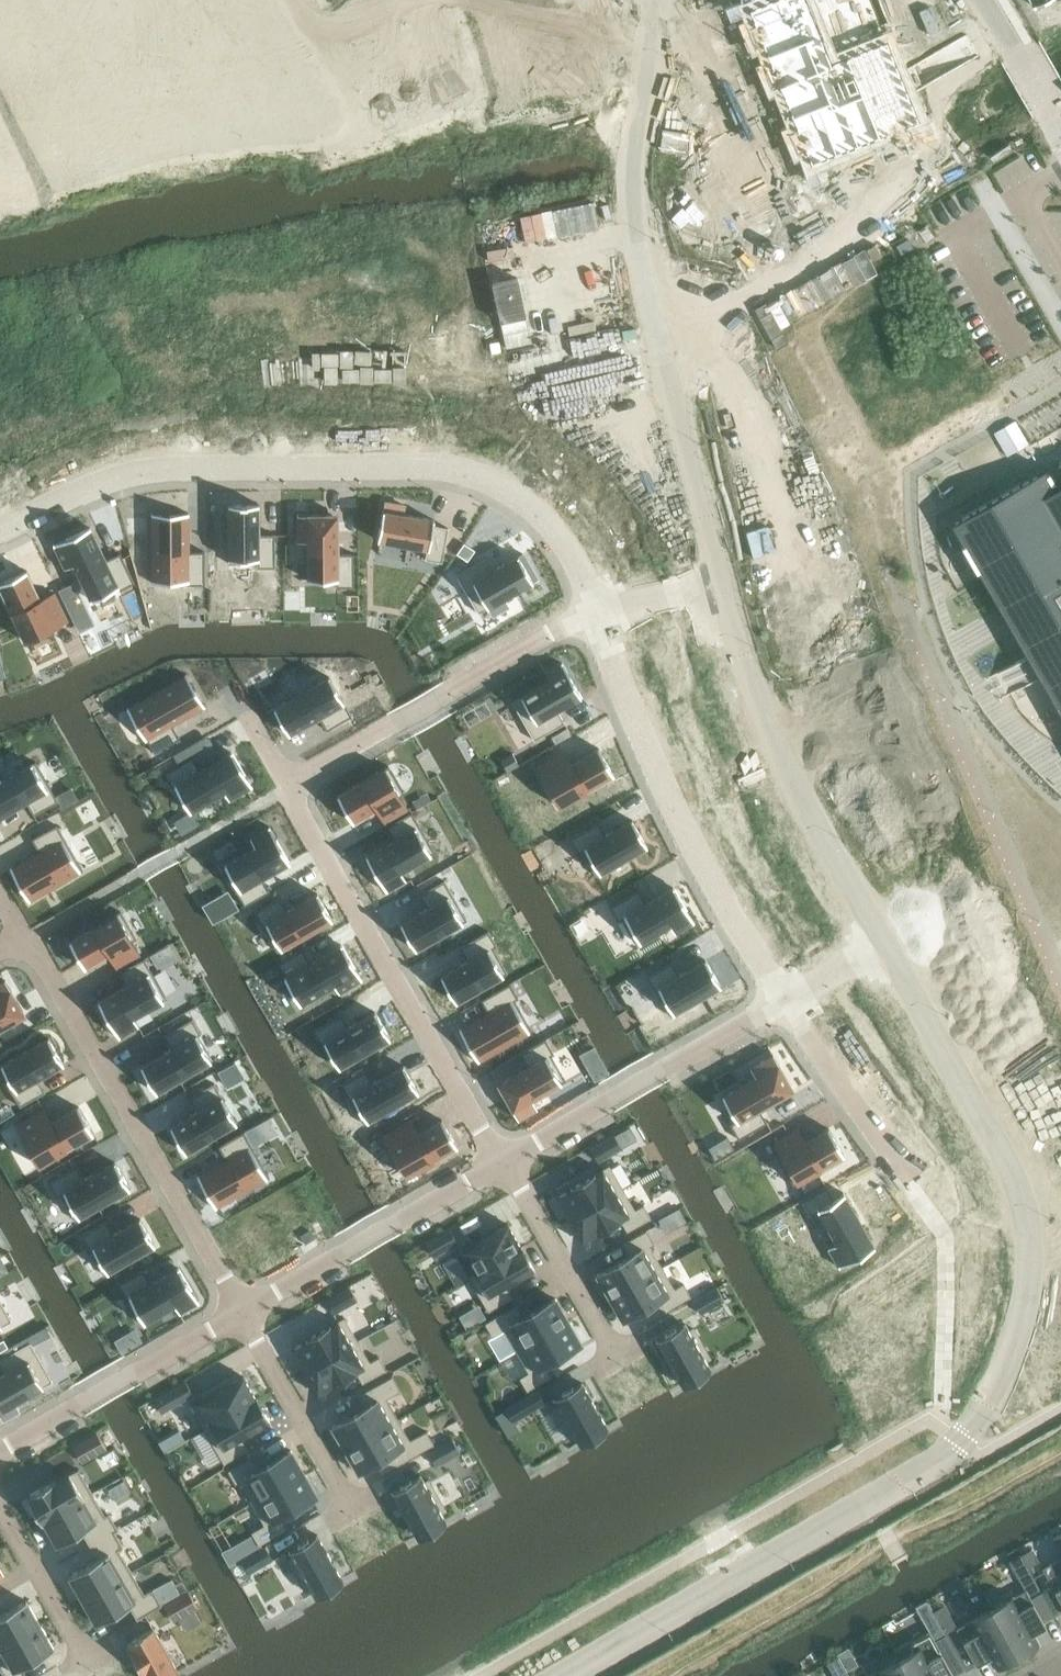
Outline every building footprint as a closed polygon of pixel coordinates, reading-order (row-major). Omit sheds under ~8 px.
[(722,1),(790,168),(908,123),(857,0),(725,0),(722,1)] [(525,240),(599,226),(594,200),(520,215),(525,240)] [(503,345),(531,342),(523,276),(496,279),(503,345)] [(998,430),(1007,451),(1027,441),(1018,421),(998,430)] [(949,526),(1024,656),(1004,667),(1019,693),(1039,681),(1060,720),(1060,486),(1055,489),(1045,471),(949,526)] [(384,502),(378,540),(427,549),(425,559),(442,562),(448,528),(433,525),(434,520),(404,514),(405,506),(384,502)] [(259,503),(228,504),(229,563),(257,563),(257,567),(274,567),(274,534),(259,534),(259,503)] [(152,513),(151,513),(151,515),(152,580),(152,582),(153,582),(153,580),(187,580),(187,584),(204,584),(204,551),(189,551),(189,515),(189,513),(188,513),(188,515),(152,515),(152,513)] [(297,514),(297,515),(297,540),(297,541),(298,541),(307,541),(307,579),(336,579),(336,586),(354,586),(353,553),(338,553),(338,519),(338,514),(332,514),(298,514),(297,514)] [(54,543),(53,544),(54,546),(54,545),(65,568),(74,564),(90,597),(90,598),(91,599),(92,599),(92,598),(117,586),(119,590),(134,582),(120,553),(106,559),(94,535),(90,527),(67,538),(67,537),(66,538),(54,544),(54,543)] [(464,542),(456,553),(467,561),(475,550),(464,542)] [(486,557),(456,574),(478,613),(487,608),(492,615),(509,606),(504,598),(537,579),(523,553),(494,570),(486,557)] [(0,582),(0,588),(25,641),(68,621),(54,592),(40,598),(26,570),(0,582)] [(549,680),(512,702),(534,740),(564,723),(557,710),(581,696),(562,663),(545,672),(549,680)] [(128,707),(126,708),(127,709),(129,708),(146,738),(145,739),(145,741),(147,739),(154,752),(179,738),(172,725),(203,707),(205,706),(204,705),(203,706),(185,675),(187,675),(186,673),(184,674),(185,675),(129,707),(128,707)] [(329,676),(274,707),(289,734),(319,717),(327,730),(352,716),(329,676)] [(589,714),(578,721),(582,728),(594,721),(589,714)] [(567,728),(551,737),(556,744),(571,735),(567,728)] [(567,746),(544,760),(552,774),(567,802),(614,774),(598,746),(575,760),(567,746)] [(192,756),(163,772),(172,787),(176,785),(190,809),(189,810),(190,811),(191,810),(191,809),(224,791),(229,799),(251,787),(252,786),(252,785),(251,785),(245,774),(245,773),(244,773),(231,751),(223,756),(223,755),(200,769),(192,756)] [(26,802),(33,816),(58,801),(35,761),(2,780),(0,777),(0,817),(26,802)] [(388,765),(337,794),(352,822),(376,808),(384,822),(408,808),(400,794),(404,792),(388,765)] [(394,839),(366,855),(382,881),(387,890),(406,879),(401,871),(434,851),(419,824),(411,811),(386,826),(394,839)] [(598,819),(577,831),(584,845),(599,872),(648,845),(633,818),(606,833),(598,819)] [(39,853),(12,868),(30,901),(83,870),(56,825),(32,839),(39,853)] [(255,846),(221,865),(237,892),(244,905),(269,891),(262,878),(289,862),(269,826),(250,837),(255,846)] [(426,907),(400,922),(415,948),(466,919),(443,879),(418,893),(426,907)] [(638,888),(617,899),(625,913),(639,940),(670,923),(674,930),(692,920),(688,913),(673,886),(645,902),(638,888)] [(279,897),(254,911),(277,951),(332,919),(317,893),(287,910),(279,897)] [(120,911),(69,941),(85,968),(108,955),(116,968),(140,954),(132,941),(136,939),(120,911)] [(467,960),(440,975),(456,1002),(507,972),(493,947),(497,945),(488,930),(459,947),(467,960)] [(302,948),(277,962),(285,976),(284,976),(284,977),(285,977),(300,1002),(299,1002),(299,1003),(301,1002),(334,983),(339,992),(360,979),(361,980),(362,979),(362,978),(361,978),(354,967),(355,966),(354,965),(353,966),(341,944),(333,948),(310,961),(302,948)] [(126,986),(99,1002),(112,1023),(112,1024),(119,1037),(138,1026),(133,1017),(167,998),(144,958),(119,972),(126,986)] [(672,959),(650,972),(658,985),(673,1012),(721,985),(705,958),(680,973),(672,959)] [(21,1018),(23,1010),(5,980),(0,983),(0,1030),(21,1018)] [(461,1028),(459,1029),(459,1030),(461,1029),(479,1060),(477,1061),(532,1030),(514,1000),(518,998),(509,983),(481,999),(488,1013),(461,1028)] [(341,1013),(312,1029),(321,1044),(324,1042),(339,1067),(390,1038),(375,1011),(348,1026),(341,1013)] [(171,1049),(141,1066),(156,1093),(211,1061),(197,1036),(201,1034),(192,1019),(163,1035),(171,1049)] [(0,1065),(0,1072),(20,1107),(45,1093),(37,1079),(64,1064),(48,1038),(0,1065)] [(528,1066),(497,1083),(518,1119),(537,1108),(532,1099),(565,1080),(551,1055),(554,1053),(545,1038),(520,1053),(528,1066)] [(760,1072),(730,1089),(745,1115),(753,1129),(772,1118),(764,1104),(793,1088),(777,1062),(773,1054),(755,1064),(760,1072)] [(365,1069),(340,1083),(363,1123),(418,1091),(403,1065),(373,1082),(365,1069)] [(197,1111),(170,1126),(185,1152),(237,1123),(214,1083),(189,1097),(197,1111)] [(43,1109),(15,1125),(38,1166),(94,1134),(78,1106),(50,1122),(43,1109)] [(410,1119),(383,1135),(406,1175),(457,1146),(442,1119),(418,1132),(410,1119)] [(797,1127),(774,1141),(781,1153),(798,1181),(845,1154),(828,1127),(804,1140),(797,1127)] [(226,1159),(199,1175),(217,1208),(269,1177),(243,1132),(218,1146),(226,1159)] [(614,1134),(590,1148),(597,1161),(621,1147),(614,1134)] [(77,1166),(48,1182),(56,1197),(60,1195),(75,1220),(130,1188),(115,1161),(84,1179),(77,1166)] [(571,1187),(556,1196),(570,1219),(622,1189),(609,1166),(594,1174),(571,1187)] [(826,1185),(802,1199),(810,1212),(818,1207),(838,1240),(827,1247),(839,1266),(850,1260),(876,1244),(845,1192),(834,1198),(826,1185)] [(622,1189),(570,1219),(583,1242),(620,1220),(627,1232),(651,1218),(643,1204),(634,1210),(622,1189)] [(106,1220),(81,1235),(104,1274),(155,1245),(140,1219),(113,1234),(106,1220)] [(477,1241),(455,1254),(468,1277),(521,1247),(508,1224),(490,1234),(480,1239),(481,1239),(477,1241)] [(450,1229),(426,1243),(433,1256),(457,1242),(450,1229)] [(629,1256),(596,1274),(609,1297),(662,1267),(650,1246),(654,1243),(646,1230),(622,1244),(629,1256)] [(521,1247),(468,1277),(488,1311),(512,1298),(505,1286),(534,1270),(521,1247)] [(143,1269),(118,1283),(141,1324),(174,1304),(180,1313),(198,1302),(191,1289),(190,1289),(178,1267),(150,1283),(143,1269)] [(662,1267),(609,1297),(623,1320),(660,1298),(667,1310),(691,1296),(683,1283),(674,1288),(662,1267)] [(350,1286),(326,1300),(333,1313),(357,1299),(350,1286)] [(716,1286),(692,1300),(700,1313),(724,1299),(716,1286)] [(516,1305),(485,1323),(492,1336),(503,1330),(516,1351),(568,1321),(555,1298),(523,1316),(516,1305)] [(11,1320),(0,1301),(0,1327),(11,1320)] [(464,1310),(458,1313),(466,1326),(471,1323),(464,1310)] [(307,1339),(292,1348),(305,1371),(358,1340),(344,1318),(330,1326),(329,1326),(307,1339)] [(568,1321),(516,1351),(528,1372),(519,1377),(527,1391),(551,1377),(544,1365),(581,1344),(568,1321)] [(685,1323),(656,1340),(665,1355),(664,1355),(671,1367),(672,1367),(681,1383),(709,1366),(705,1359),(710,1357),(693,1327),(688,1330),(686,1327),(685,1323)] [(358,1340),(305,1371),(318,1393),(333,1385),(356,1372),(362,1384),(386,1370),(379,1356),(370,1362),(358,1340)] [(0,1377),(0,1416),(2,1420),(19,1410),(15,1402),(52,1381),(30,1342),(0,1359),(0,1360),(7,1372),(0,1377)] [(212,1394),(191,1406),(204,1429),(256,1399),(243,1376),(225,1386),(216,1391),(212,1394)] [(364,1408),(332,1426),(345,1449),(398,1419),(386,1398),(400,1390),(392,1376),(357,1396),(364,1408)] [(185,1381),(154,1398),(161,1412),(193,1394),(185,1381)] [(557,1405),(553,1408),(570,1438),(574,1435),(578,1442),(607,1425),(597,1410),(598,1409),(591,1397),(591,1398),(582,1382),(553,1399),(557,1405)] [(537,1389),(505,1408),(513,1421),(544,1402),(537,1389)] [(256,1399),(204,1429),(224,1463),(248,1450),(241,1438),(269,1421),(256,1399)] [(398,1419),(345,1449),(358,1472),(396,1450),(402,1462),(434,1444),(426,1431),(410,1440),(398,1419)] [(96,1432),(72,1446),(82,1462),(106,1448),(96,1432)] [(452,1438),(428,1452),(435,1465),(459,1451),(452,1438)] [(252,1457),(228,1470),(235,1483),(239,1481),(251,1503),(304,1473),(291,1450),(258,1468),(252,1457)] [(31,1496),(27,1498),(41,1522),(92,1493),(78,1469),(56,1482),(55,1480),(30,1494),(31,1496)] [(264,1524),(251,1532),(259,1545),(286,1529),(280,1517),(317,1495),(304,1473),(251,1503),(264,1524)] [(420,1475),(392,1492),(400,1506),(400,1507),(407,1519),(416,1535),(445,1518),(441,1512),(445,1509),(428,1479),(424,1482),(420,1475)] [(92,1493),(41,1522),(42,1523),(44,1522),(57,1545),(81,1531),(89,1545),(118,1529),(109,1513),(105,1515),(92,1493)] [(98,1559),(67,1576),(81,1601),(131,1572),(118,1549),(123,1547),(114,1532),(118,1530),(118,1529),(89,1545),(98,1559)] [(293,1557),(288,1560),(305,1590),(310,1587),(314,1594),(329,1585),(342,1577),(333,1562),(333,1561),(326,1549),(326,1550),(317,1534),(289,1551),(291,1554),(293,1557)] [(265,1546),(241,1560),(248,1572),(272,1559),(265,1546)] [(1042,1567),(1052,1585),(1060,1601),(1060,1557),(1042,1567)] [(131,1572),(81,1601),(95,1624),(128,1605),(137,1619),(161,1605),(152,1589),(144,1594),(131,1572)] [(1041,1591),(1054,1615),(1060,1611),(1060,1601),(1052,1585),(1041,1591)] [(1026,1589),(991,1608),(1017,1655),(1017,1654),(1038,1643),(1032,1633),(1046,1626),(1043,1621),(1030,1597),(1026,1589)] [(188,1591),(164,1605),(173,1621),(197,1607),(188,1591)] [(1041,1591),(1030,1597),(1043,1621),(1054,1615),(1041,1591)] [(40,1624),(26,1600),(0,1615),(0,1647),(40,1624)] [(944,1605),(933,1611),(965,1670),(976,1664),(956,1628),(944,1605)] [(1017,1655),(991,1608),(956,1628),(976,1664),(990,1657),(995,1666),(1016,1655),(1017,1656),(1017,1655)] [(0,1647),(0,1668),(4,1675),(2,1675),(26,1675),(21,1667),(54,1648),(40,1624),(0,1647)] [(128,1642),(131,1648),(129,1649),(143,1674),(145,1673),(147,1675),(170,1675),(178,1672),(152,1627),(128,1642)] [(899,1659),(909,1675),(954,1675),(934,1640),(899,1659)] [(899,1659),(869,1675),(909,1675),(899,1659)]
